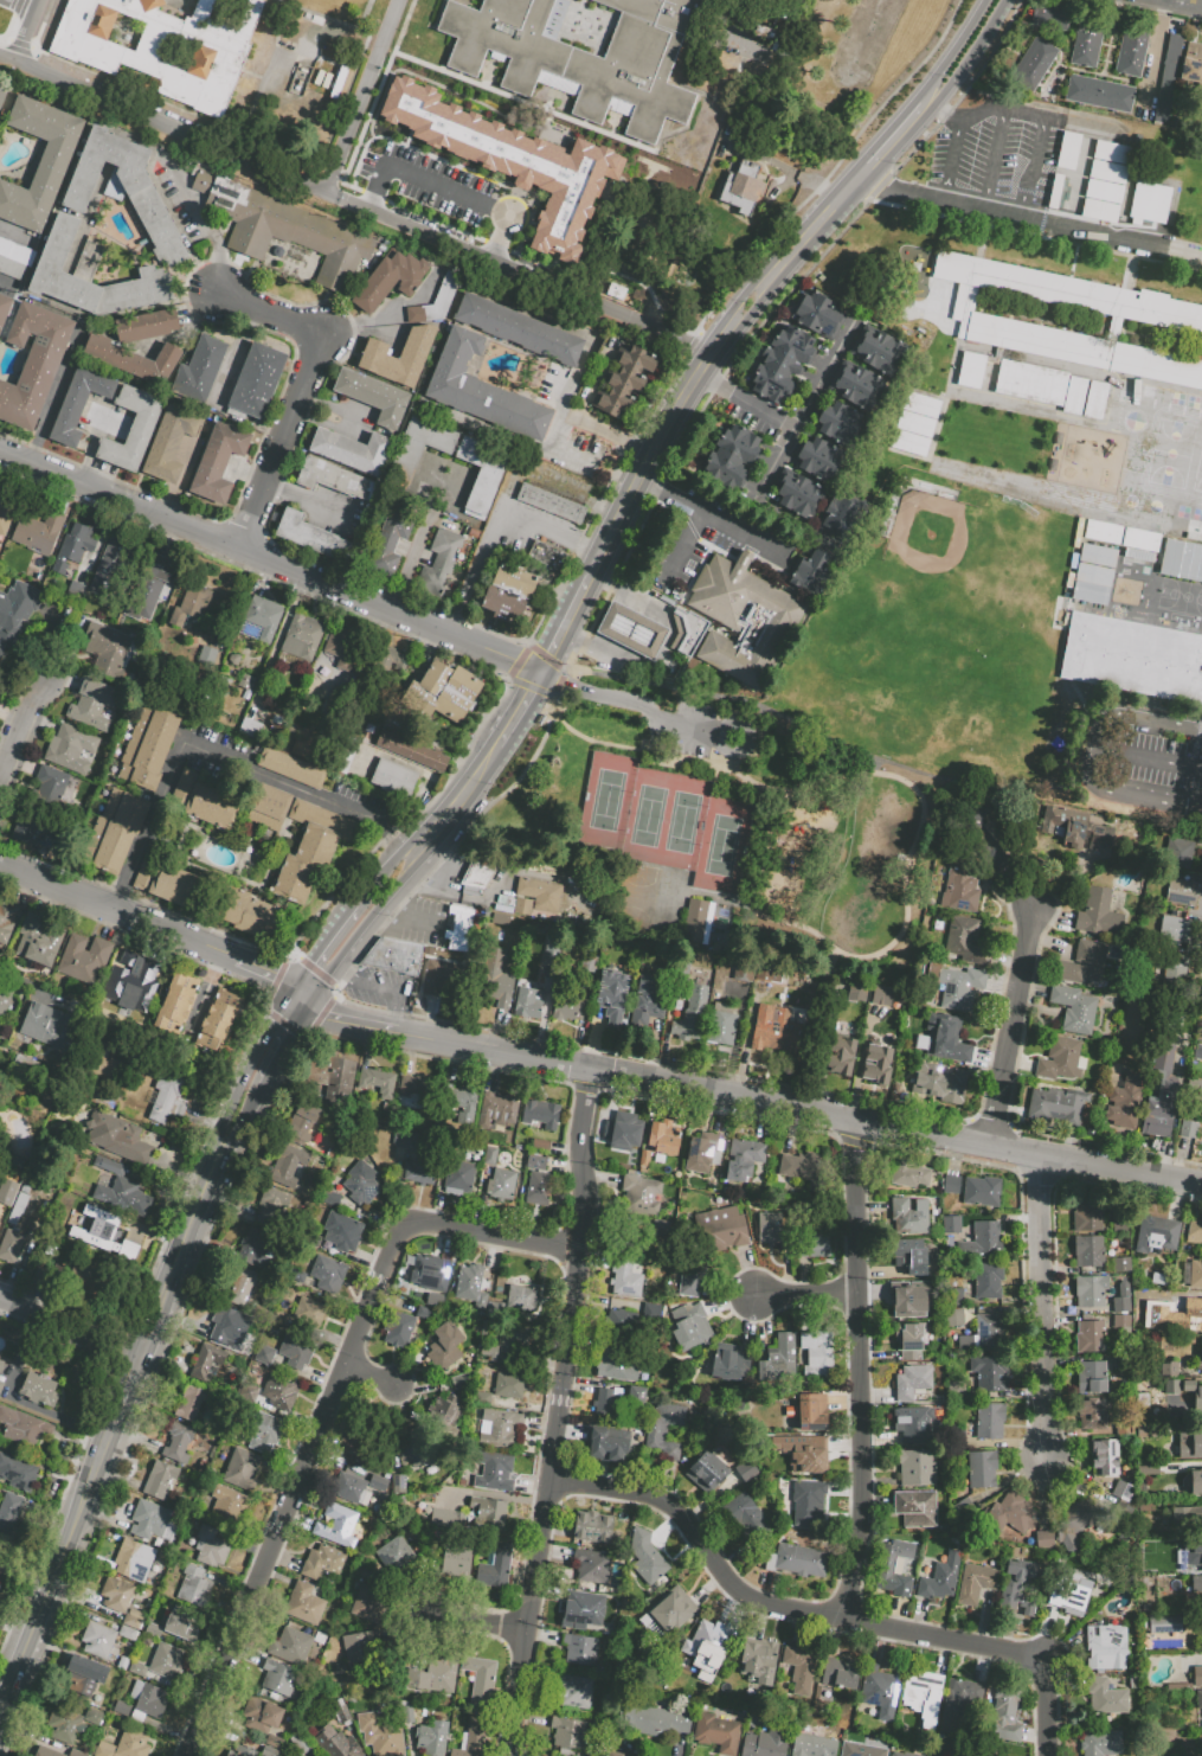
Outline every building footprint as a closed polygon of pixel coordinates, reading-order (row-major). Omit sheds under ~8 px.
[(189,18),(196,0),(215,0),(207,19),(224,26),(235,0),(264,0),(249,41),(250,41),(220,118),(154,92),(159,81),(118,64),(114,77),(47,51),(68,0),(164,0),(166,4),(160,6),(189,18)] [(480,13),(485,0),(555,0),(541,37),(603,60),(621,13),(684,37),(666,84),(696,96),(686,127),(664,118),(654,147),(624,136),(635,107),(612,97),(600,127),(570,115),(580,86),(540,71),(529,100),(499,88),(509,59),(487,51),(476,79),(445,68),(457,39),(436,32),(448,1),(480,13)] [(621,13),(587,0),(723,0),(745,8),(744,17),(744,24),(745,30),(747,37),(751,43),(757,46),(773,52),(767,70),(684,37),(621,13)] [(1029,24),(1043,0),(1054,0),(1078,13),(1071,26),(1054,18),(1046,33),(1029,24)] [(1080,21),(1107,28),(1097,72),(1069,65),(1080,21)] [(1126,27),(1152,32),(1143,81),(1117,75),(1126,27)] [(1171,36),(1185,39),(1169,126),(1155,123),(1171,36)] [(1037,38),(1061,53),(1034,94),(1010,77),(1037,38)] [(1190,44),(1201,47),(1201,75),(1184,71),(1190,44)] [(376,115),(412,130),(410,136),(437,148),(438,147),(513,179),(510,184),(525,191),(528,183),(548,192),(526,246),(573,265),(581,245),(576,243),(603,176),(615,181),(625,157),(574,136),(567,153),(437,99),(440,92),(423,85),(422,85),(393,73),(376,115)] [(1072,77),(1138,91),(1132,116),(1067,102),(1072,77)] [(1,111),(9,89),(0,85),(0,111),(1,111)] [(43,237),(0,220),(0,182),(30,193),(50,143),(7,126),(19,96),(88,123),(43,237)] [(64,207),(96,127),(110,132),(109,135),(154,153),(147,172),(154,187),(130,200),(117,175),(120,169),(105,164),(86,216),(64,207)] [(1066,134),(1059,169),(1078,173),(1085,137),(1066,134)] [(1099,142),(1084,218),(1119,225),(1136,150),(1099,142)] [(731,175),(720,203),(741,211),(740,216),(752,220),(758,204),(763,206),(769,187),(758,182),(761,169),(754,167),(753,171),(743,167),(739,179),(731,175)] [(188,190),(195,169),(214,178),(207,197),(188,190)] [(1058,177),(1050,209),(1060,211),(1066,179),(1058,177)] [(233,223),(224,249),(261,263),(270,237),(323,257),(313,283),(345,296),(359,259),(368,263),(377,241),(214,178),(207,197),(201,211),(233,223)] [(1139,184),(1132,219),(1168,226),(1175,192),(1139,184)] [(172,270),(192,259),(154,187),(130,200),(156,250),(154,251),(161,264),(167,262),(172,270)] [(60,213),(83,223),(63,274),(103,289),(105,291),(96,316),(43,295),(41,299),(28,294),(60,213)] [(25,283),(37,254),(0,238),(0,273),(25,283)] [(957,282),(952,308),(960,309),(954,337),(963,339),(969,310),(971,312),(977,287),(1110,315),(1105,340),(1116,342),(1121,318),(1201,335),(1201,306),(1168,299),(1169,294),(1139,288),(1138,293),(936,249),(930,276),(957,282)] [(418,280),(419,281),(407,297),(396,289),(401,282),(398,280),(367,315),(348,299),(385,256),(388,259),(397,251),(404,257),(407,252),(417,262),(420,257),(430,265),(418,280)] [(140,269),(155,267),(156,271),(163,270),(165,276),(171,275),(176,302),(99,319),(96,316),(105,291),(103,289),(142,281),(140,269)] [(405,308),(406,325),(444,320),(462,276),(448,271),(433,307),(405,308)] [(612,286),(609,296),(624,303),(629,291),(612,286)] [(464,291),(452,321),(574,370),(585,341),(464,291)] [(797,306),(840,329),(847,316),(833,309),(835,306),(812,294),(809,299),(803,295),(797,306)] [(13,301),(0,296),(0,334),(13,301)] [(32,434),(0,421),(0,381),(14,386),(34,337),(28,333),(21,350),(4,342),(20,301),(76,322),(32,434)] [(797,306),(792,316),(797,319),(793,326),(817,338),(818,337),(831,344),(840,329),(797,306)] [(114,320),(118,345),(180,332),(174,307),(114,320)] [(963,339),(1201,390),(1201,361),(1116,342),(1105,340),(971,312),(969,310),(963,339)] [(772,334),(779,322),(815,342),(810,350),(817,353),(815,358),(772,334)] [(438,328),(413,390),(356,366),(368,337),(391,346),(386,355),(399,359),(412,327),(432,326),(438,328)] [(540,443),(553,410),(463,376),(471,355),(478,359),(487,339),(451,326),(423,398),(540,443)] [(861,342),(900,364),(904,359),(900,357),(906,347),(869,327),(861,342)] [(167,341),(184,351),(163,386),(82,354),(90,332),(111,340),(110,344),(155,361),(167,341)] [(798,364),(766,345),(772,334),(815,358),(808,368),(798,364)] [(204,335),(191,368),(182,366),(172,393),(205,406),(230,346),(204,335)] [(861,342),(857,347),(856,346),(854,351),(855,352),(851,358),(888,378),(894,367),(898,370),(900,364),(861,342)] [(255,344),(227,415),(263,428),(290,358),(255,344)] [(791,374),(759,358),(766,345),(798,364),(797,367),(801,370),(796,377),(791,374)] [(617,419),(621,411),(632,417),(639,402),(632,398),(636,392),(642,395),(649,380),(643,378),(647,372),(653,374),(658,363),(655,360),(656,358),(631,346),(628,355),(623,353),(617,364),(622,366),(617,377),(611,374),(606,385),(611,387),(606,397),(600,395),(596,406),(604,410),(603,412),(617,419)] [(986,355),(979,389),(957,384),(963,351),(986,355)] [(791,374),(789,379),(791,380),(789,384),(793,386),(789,393),(786,392),(754,376),(751,374),(759,358),(791,374)] [(1001,359),(995,391),(1062,405),(1068,373),(1001,359)] [(77,365),(49,438),(77,449),(83,432),(76,429),(90,391),(111,399),(118,382),(77,365)] [(838,378),(879,399),(881,395),(879,393),(885,383),(855,367),(851,374),(842,370),(838,378)] [(341,368),(332,392),(380,410),(374,425),(396,435),(411,396),(341,368)] [(786,392),(779,408),(751,391),(754,385),(750,383),(754,376),(786,392)] [(1069,376),(1062,410),(1080,414),(1087,379),(1069,376)] [(838,378),(836,382),(833,379),(827,391),(857,406),(856,409),(867,414),(872,404),(875,406),(879,399),(838,378)] [(1089,380),(1082,415),(1101,418),(1108,384),(1089,380)] [(122,383),(166,400),(136,474),(95,457),(103,437),(124,446),(137,412),(115,403),(122,383)] [(940,400),(924,456),(891,447),(907,391),(940,400)] [(821,415),(855,434),(860,425),(857,424),(861,417),(834,402),(830,409),(825,406),(821,415)] [(169,404),(143,474),(178,487),(186,466),(174,461),(185,434),(194,438),(203,416),(169,404)] [(412,415),(459,432),(451,455),(425,444),(410,487),(387,479),(412,415)] [(821,415),(816,423),(821,425),(816,432),(844,448),(848,442),(850,443),(855,434),(821,415)] [(217,422),(189,491),(227,506),(236,483),(223,479),(232,454),(244,459),(252,436),(217,422)] [(721,437),(759,457),(761,451),(756,448),(760,440),(732,425),(728,431),(725,430),(721,437)] [(317,427),(366,447),(372,432),(392,441),(378,479),(308,451),(317,427)] [(463,435),(455,457),(481,468),(464,510),(482,517),(508,453),(463,435)] [(714,455),(739,467),(740,464),(743,466),(744,463),(753,468),(759,457),(721,437),(719,443),(715,441),(713,446),(718,448),(714,455)] [(799,450),(835,470),(838,462),(836,461),(841,453),(814,438),(809,444),(804,442),(799,450)] [(799,450),(795,459),(801,462),(796,469),(824,485),(827,479),(829,480),(835,470),(799,450)] [(714,455),(709,453),(703,463),(706,463),(702,472),(706,474),(702,480),(728,494),(734,482),(740,485),(746,474),(741,470),(743,468),(739,467),(714,455)] [(306,456),(377,483),(369,504),(316,482),(313,492),(295,485),(306,456)] [(780,486),(819,507),(824,499),(822,498),(825,492),(796,476),(793,480),(785,476),(780,486)] [(510,499),(580,526),(586,511),(516,482),(510,499)] [(780,486),(774,495),(780,498),(777,505),(805,520),(808,515),(814,519),(819,507),(780,486)] [(6,539),(0,537),(0,504),(6,492),(23,499),(6,539)] [(847,502),(833,495),(822,514),(824,515),(817,530),(830,536),(847,502)] [(847,502),(830,536),(847,545),(867,507),(855,501),(853,506),(847,502)] [(285,505),(274,534),(343,562),(351,541),(300,521),(303,512),(285,505)] [(391,510),(417,519),(409,543),(400,540),(394,555),(401,558),(393,581),(367,571),(391,510)] [(66,518),(51,559),(26,549),(27,546),(12,540),(21,515),(45,524),(51,511),(66,518)] [(79,564),(86,547),(96,551),(102,534),(79,525),(81,523),(71,519),(60,545),(64,546),(52,573),(65,578),(70,565),(63,563),(64,557),(79,564)] [(1088,521),(1085,539),(1119,546),(1123,528),(1088,521)] [(441,530),(432,552),(438,555),(433,569),(425,565),(417,588),(444,598),(467,539),(441,530)] [(1126,530),(1123,547),(1157,553),(1161,537),(1126,530)] [(111,537),(141,549),(134,566),(128,564),(113,602),(89,592),(111,537)] [(1164,538),(1157,573),(1201,582),(1201,545),(1164,538)] [(561,576),(527,559),(535,540),(570,558),(561,576)] [(764,698),(809,607),(745,571),(753,556),(741,549),(735,559),(711,545),(677,608),(708,626),(690,660),(764,698)] [(1084,545),(1075,582),(1110,589),(1117,552),(1084,545)] [(823,551),(815,546),(806,562),(801,558),(786,585),(801,592),(823,551)] [(823,551),(801,592),(812,598),(814,596),(818,598),(831,573),(824,570),(831,556),(823,551)] [(147,562),(141,576),(161,583),(166,569),(147,562)] [(503,563),(542,578),(534,602),(532,601),(493,587),(495,585),(503,563)] [(165,588),(150,622),(130,614),(136,597),(131,595),(139,577),(165,588)] [(19,629),(30,608),(37,613),(46,596),(32,587),(18,581),(11,596),(0,592),(0,629),(19,629)] [(185,587),(169,624),(182,630),(188,616),(203,622),(211,602),(208,601),(212,592),(197,585),(194,590),(185,587)] [(484,608),(497,613),(495,620),(510,624),(512,620),(523,623),(532,601),(493,587),(484,608)] [(253,596),(285,609),(269,649),(256,645),(262,630),(243,622),(253,596)] [(610,600),(593,632),(608,639),(650,660),(667,628),(624,607),(610,600)] [(669,616),(676,620),(680,636),(670,654),(684,661),(705,626),(674,608),(669,616)] [(1201,705),(1201,636),(1071,611),(1058,678),(1201,705)] [(296,614),(328,627),(313,665),(281,652),(296,614)] [(88,619),(84,628),(82,634),(86,636),(82,651),(95,655),(89,669),(120,680),(123,671),(133,674),(136,662),(126,658),(134,635),(88,619)] [(333,632),(324,655),(341,661),(338,669),(359,678),(373,640),(341,629),(340,634),(333,632)] [(411,660),(398,691),(368,678),(383,645),(397,652),(396,653),(411,660)] [(219,653),(213,669),(199,665),(205,647),(219,653)] [(436,660),(456,673),(448,687),(441,699),(419,687),(420,685),(436,660)] [(476,705),(448,687),(456,673),(459,667),(462,669),(488,685),(476,705)] [(244,675),(257,681),(252,694),(238,690),(244,675)] [(84,677),(120,691),(113,709),(103,705),(98,716),(110,720),(105,733),(63,717),(69,704),(76,706),(81,694),(78,694),(82,685),(84,677)] [(414,681),(403,703),(432,719),(437,712),(442,704),(438,703),(441,699),(419,687),(420,685),(414,681)] [(334,687),(326,713),(362,726),(372,700),(334,687)] [(476,705),(463,728),(437,712),(442,704),(438,703),(441,699),(448,687),(476,705)] [(184,719),(161,774),(165,776),(158,794),(116,777),(146,704),(184,719)] [(245,719),(264,728),(257,742),(239,735),(245,719)] [(59,723),(54,735),(52,733),(43,760),(85,776),(90,762),(78,758),(82,749),(94,754),(99,738),(59,723)] [(377,748),(445,776),(451,760),(384,731),(377,748)] [(265,748),(316,769),(308,788),(258,767),(265,748)] [(381,760),(420,776),(411,800),(393,793),(392,797),(380,793),(381,789),(372,784),(381,760)] [(70,819),(76,806),(68,803),(78,777),(41,764),(39,771),(36,781),(41,783),(38,790),(34,789),(31,795),(44,801),(41,808),(70,819)] [(168,803),(184,808),(196,773),(181,767),(168,803)] [(198,782),(244,801),(232,833),(185,814),(198,782)] [(295,797),(279,835),(248,822),(252,809),(248,808),(257,783),(295,797)] [(115,789),(153,805),(140,837),(137,837),(120,879),(81,864),(99,815),(103,818),(115,789)] [(297,800),(361,826),(354,844),(342,839),(327,876),(320,873),(306,908),(272,893),(289,855),(296,858),(308,828),(289,820),(297,800)] [(965,803),(986,813),(981,826),(1011,863),(994,877),(956,827),(965,803)] [(1044,806),(1088,813),(1087,821),(1114,826),(1111,845),(1100,844),(1099,850),(1088,847),(1089,839),(1082,838),(1081,848),(1061,846),(1063,828),(1053,826),(1052,833),(1041,832),(1044,806)] [(63,837),(34,825),(38,815),(23,809),(11,840),(33,850),(36,845),(57,853),(63,837)] [(1168,839),(1164,866),(1189,869),(1193,841),(1168,839)] [(207,882),(195,912),(134,890),(148,851),(169,858),(167,866),(207,882)] [(461,886),(475,857),(501,861),(486,891),(481,891),(478,898),(463,896),(464,887),(461,886)] [(951,860),(972,864),(969,880),(978,882),(976,891),(981,891),(976,915),(940,909),(943,895),(945,896),(951,860)] [(585,877),(581,892),(610,898),(613,882),(585,877)] [(1166,901),(1195,905),(1197,896),(1201,897),(1201,877),(1198,877),(1197,883),(1170,878),(1166,901)] [(518,897),(521,879),(565,887),(560,917),(534,911),(536,901),(518,897)] [(285,912),(274,942),(242,930),(243,928),(217,918),(229,886),(253,896),(252,901),(285,912)] [(1119,938),(1123,915),(1107,912),(1111,890),(1088,886),(1084,912),(1076,911),(1073,931),(1119,938)] [(530,897),(513,896),(512,913),(529,914),(530,897)] [(689,899),(716,905),(707,947),(680,941),(689,899)] [(0,901),(0,944),(7,947),(12,933),(9,931),(19,908),(0,901)] [(443,950),(468,955),(475,914),(451,908),(443,950)] [(26,909),(9,951),(52,969),(66,933),(51,925),(47,934),(40,931),(46,917),(26,909)] [(936,916),(951,918),(947,935),(933,931),(936,916)] [(951,917),(977,922),(975,931),(979,933),(977,946),(972,944),(972,947),(990,950),(986,968),(959,963),(960,959),(944,956),(947,935),(951,918),(951,917)] [(1163,917),(1188,921),(1184,942),(1159,937),(1163,918),(1163,917)] [(115,944),(99,985),(96,983),(95,987),(54,972),(70,931),(88,938),(84,950),(90,953),(96,937),(115,944)] [(361,967),(381,938),(425,947),(419,979),(361,967)] [(1107,944),(1101,982),(1082,980),(1082,985),(1052,979),(1055,961),(1078,964),(1079,962),(1074,961),(1078,940),(1107,944)] [(424,958),(442,957),(442,947),(424,947),(424,958)] [(508,953),(488,949),(477,998),(513,1005),(518,979),(503,975),(508,953)] [(1169,955),(1189,959),(1185,978),(1191,978),(1190,991),(1163,986),(1169,955)] [(597,975),(584,973),(586,956),(599,959),(597,975)] [(158,963),(143,1002),(123,994),(121,1000),(103,994),(114,964),(135,973),(141,957),(158,963)] [(423,994),(461,1001),(467,968),(429,962),(423,994)] [(753,986),(770,988),(770,983),(791,987),(795,970),(757,964),(753,986)] [(930,964),(941,967),(940,970),(966,975),(968,972),(989,975),(985,993),(970,991),(969,993),(976,994),(972,1015),(940,1011),(943,1001),(934,1000),(937,988),(926,986),(930,964)] [(749,981),(751,968),(734,966),(732,978),(749,981)] [(163,996),(174,970),(191,978),(192,975),(200,979),(194,995),(195,995),(191,1007),(163,996)] [(624,1032),(635,976),(605,972),(603,985),(597,983),(593,1007),(609,1010),(608,1020),(611,1020),(609,1030),(624,1032)] [(643,978),(639,995),(644,995),(644,999),(639,998),(637,1012),(648,1013),(648,1017),(655,1018),(655,1020),(666,1021),(668,1002),(658,1001),(658,998),(668,1000),(670,986),(656,983),(656,980),(643,978)] [(850,985),(868,987),(866,1005),(848,1002),(850,985)] [(1089,1036),(1095,998),(1078,995),(1079,989),(1050,985),(1047,1002),(1069,1006),(1069,1010),(1063,1008),(1060,1031),(1089,1036)] [(13,991),(0,986),(0,1024),(13,991)] [(206,1017),(230,1025),(231,1026),(236,1017),(237,1018),(244,999),(226,992),(226,991),(219,987),(216,994),(213,1001),(212,1000),(206,1017)] [(520,989),(515,1013),(549,1020),(554,996),(520,989)] [(874,989),(892,992),(889,1008),(872,1005),(874,989)] [(163,996),(191,1007),(185,1024),(182,1023),(176,1037),(173,1036),(174,1033),(153,1025),(163,996)] [(559,996),(554,1020),(567,1023),(568,1020),(577,1021),(579,1008),(583,1010),(585,1001),(559,996)] [(30,999),(18,1031),(65,1049),(77,1017),(30,999)] [(708,1043),(733,1047),(739,1010),(714,1005),(708,1043)] [(673,1023),(671,1037),(680,1038),(679,1043),(700,1045),(705,1015),(687,1012),(684,1023),(680,1021),(680,1024),(673,1023)] [(758,1014),(752,1046),(795,1053),(798,1027),(789,1026),(791,1015),(778,1014),(778,1017),(758,1014)] [(206,1017),(230,1025),(225,1036),(227,1037),(221,1053),(204,1046),(203,1049),(193,1045),(197,1036),(199,1030),(198,1030),(203,1015),(206,1017)] [(934,1015),(963,1021),(959,1042),(953,1040),(952,1045),(973,1049),(970,1065),(943,1060),(943,1056),(914,1050),(917,1037),(930,1039),(934,1015)] [(833,1034),(859,1038),(851,1081),(825,1076),(833,1034)] [(1080,1042),(1078,1057),(1086,1058),(1082,1079),(1055,1075),(1054,1081),(1034,1077),(1036,1058),(1052,1060),(1052,1058),(1047,1057),(1050,1036),(1080,1042)] [(1195,1038),(1201,1039),(1201,1059),(1191,1057),(1195,1038)] [(893,1051),(886,1089),(859,1083),(866,1045),(893,1051)] [(1178,1049),(1174,1075),(1153,1071),(1158,1045),(1178,1049)] [(110,1057),(129,1064),(118,1090),(99,1083),(102,1076),(78,1068),(84,1052),(108,1062),(110,1057)] [(327,1085),(307,1081),(313,1053),(333,1057),(327,1085)] [(327,1085),(333,1057),(356,1062),(347,1105),(323,1101),(327,1085)] [(918,1064),(946,1069),(946,1065),(957,1068),(957,1071),(969,1072),(963,1109),(939,1104),(940,1101),(912,1095),(918,1064)] [(360,1068),(356,1087),(365,1089),(366,1084),(381,1088),(379,1098),(391,1101),(397,1075),(365,1068),(360,1068)] [(162,1070),(154,1088),(160,1090),(148,1119),(163,1124),(175,1096),(179,1097),(186,1079),(162,1070)] [(1144,1074),(1134,1135),(1103,1130),(1110,1089),(1123,1091),(1125,1071),(1144,1074)] [(398,1097),(401,1075),(414,1077),(414,1075),(424,1077),(424,1079),(437,1082),(433,1105),(419,1103),(420,1096),(409,1094),(407,1098),(398,1097)] [(1169,1139),(1177,1082),(1159,1079),(1156,1098),(1145,1097),(1139,1134),(1169,1139)] [(1188,1079),(1201,1081),(1201,1096),(1196,1095),(1197,1090),(1187,1088),(1188,1079)] [(439,1108),(444,1084),(452,1085),(452,1089),(458,1090),(458,1088),(478,1091),(471,1127),(455,1123),(458,1109),(449,1107),(448,1110),(439,1108)] [(1087,1095),(1081,1128),(1028,1117),(1034,1085),(1087,1095)] [(476,1127),(483,1090),(493,1091),(491,1096),(500,1097),(501,1094),(519,1097),(514,1123),(489,1119),(488,1129),(476,1127)] [(523,1097),(519,1122),(529,1124),(531,1121),(545,1123),(544,1128),(557,1132),(561,1105),(523,1097)] [(300,1100),(324,1111),(319,1123),(311,1120),(306,1133),(313,1136),(309,1145),(307,1148),(282,1137),(300,1100)] [(154,1147),(146,1166),(102,1148),(103,1147),(86,1141),(88,1139),(85,1139),(89,1129),(85,1122),(88,1121),(84,1109),(90,1108),(142,1128),(139,1137),(141,1139),(140,1141),(154,1147)] [(605,1120),(615,1122),(616,1120),(625,1121),(625,1117),(644,1121),(638,1147),(626,1145),(628,1139),(615,1136),(613,1141),(602,1139),(605,1120)] [(650,1121),(661,1123),(661,1119),(669,1120),(669,1124),(680,1127),(675,1155),(653,1152),(654,1147),(647,1146),(650,1121)] [(1182,1120),(1197,1122),(1195,1139),(1178,1136),(1182,1120)] [(392,1146),(416,1151),(419,1134),(396,1129),(392,1146)] [(705,1133),(724,1135),(721,1149),(713,1148),(708,1174),(683,1169),(689,1136),(703,1139),(705,1133)] [(731,1137),(766,1143),(763,1165),(752,1162),(750,1178),(746,1177),(745,1183),(724,1179),(731,1137)] [(532,1147),(548,1149),(549,1141),(533,1139),(532,1147)] [(283,1143),(269,1179),(294,1190),(298,1179),(300,1180),(310,1153),(283,1143)] [(486,1146),(482,1162),(494,1165),(497,1148),(486,1146)] [(641,1149),(650,1151),(648,1167),(637,1166),(641,1149)] [(779,1154),(797,1156),(797,1153),(804,1154),(805,1152),(825,1155),(818,1193),(806,1191),(809,1181),(776,1175),(779,1154)] [(96,1154),(92,1165),(116,1173),(111,1187),(97,1183),(91,1197),(143,1217),(147,1207),(148,1209),(153,1197),(142,1193),(142,1192),(139,1190),(141,1183),(123,1175),(127,1166),(96,1154)] [(404,1161),(401,1171),(405,1171),(403,1179),(432,1185),(438,1159),(414,1154),(413,1164),(404,1161)] [(525,1167),(545,1171),(547,1158),(527,1154),(525,1167)] [(341,1184),(351,1193),(348,1196),(359,1205),(361,1203),(365,1206),(381,1187),(372,1179),(377,1174),(360,1158),(346,1173),(348,1175),(341,1184)] [(933,1169),(930,1187),(919,1185),(918,1190),(891,1185),(895,1158),(924,1162),(923,1168),(933,1169)] [(456,1159),(454,1169),(446,1168),(443,1186),(470,1192),(476,1164),(456,1159)] [(488,1180),(484,1196),(512,1200),(516,1173),(494,1168),(491,1180),(488,1180)] [(9,1209),(23,1177),(6,1169),(0,1185),(0,1205),(9,1209)] [(529,1171),(523,1201),(546,1206),(548,1192),(551,1192),(554,1174),(529,1171)] [(624,1173),(636,1175),(636,1178),(664,1181),(662,1196),(656,1194),(655,1201),(660,1203),(658,1217),(622,1212),(624,1196),(626,1197),(628,1192),(622,1191),(624,1173)] [(960,1175),(958,1194),(943,1192),(944,1174),(960,1175)] [(997,1207),(1001,1178),(983,1177),(983,1179),(965,1177),(963,1203),(997,1207)] [(7,1223),(19,1191),(20,1192),(23,1184),(30,1186),(26,1194),(28,1196),(21,1215),(19,1213),(14,1225),(7,1223)] [(265,1186),(291,1197),(287,1209),(281,1205),(271,1228),(255,1222),(261,1206),(257,1205),(265,1186)] [(891,1198),(908,1198),(907,1210),(927,1210),(927,1233),(894,1233),(894,1222),(891,1222),(891,1198)] [(1101,1231),(1101,1204),(1088,1204),(1088,1199),(1073,1199),(1073,1232),(1101,1231)] [(94,1218),(82,1213),(85,1204),(121,1217),(117,1228),(114,1225),(108,1239),(121,1245),(123,1239),(140,1245),(134,1261),(117,1255),(117,1252),(111,1250),(110,1252),(65,1235),(70,1223),(89,1230),(94,1218)] [(696,1212),(734,1204),(737,1215),(743,1213),(748,1243),(709,1251),(706,1237),(701,1238),(699,1225),(696,1212)] [(758,1213),(780,1212),(782,1228),(790,1228),(790,1248),(778,1249),(778,1243),(758,1243),(758,1213)] [(959,1216),(960,1233),(943,1233),(943,1217),(959,1216)] [(1201,1244),(1201,1239),(1201,1216),(1201,1220),(1188,1218),(1184,1242),(1201,1244)] [(332,1218),(359,1228),(356,1235),(361,1236),(359,1241),(364,1242),(359,1255),(347,1250),(346,1252),(332,1248),(333,1243),(323,1239),(332,1218)] [(1182,1225),(1140,1218),(1134,1255),(1148,1257),(1149,1250),(1176,1255),(1182,1225)] [(998,1220),(998,1237),(1001,1237),(1001,1257),(956,1258),(954,1242),(975,1242),(973,1220),(998,1220)] [(654,1223),(668,1224),(666,1239),(651,1237),(654,1223)] [(796,1241),(806,1241),(805,1226),(829,1225),(830,1257),(797,1258),(796,1241)] [(250,1226),(263,1231),(261,1236),(269,1239),(257,1268),(237,1260),(250,1226)] [(619,1228),(650,1232),(647,1255),(617,1250),(619,1228)] [(2,1239),(0,1239),(0,1259),(14,1264),(25,1236),(7,1229),(2,1239)] [(321,1238),(317,1249),(303,1244),(307,1233),(321,1238)] [(1074,1236),(1075,1267),(1103,1265),(1101,1235),(1074,1236)] [(891,1238),(891,1256),(893,1256),(893,1264),(906,1264),(906,1276),(926,1275),(926,1246),(921,1246),(921,1238),(891,1238)] [(707,1256),(683,1252),(677,1293),(698,1296),(699,1283),(703,1284),(707,1256)] [(316,1254),(308,1275),(317,1278),(314,1286),(336,1294),(347,1265),(316,1254)] [(426,1260),(435,1261),(436,1258),(442,1260),(442,1262),(450,1264),(445,1293),(422,1288),(426,1260)] [(615,1260),(631,1262),(630,1274),(642,1275),(639,1297),(611,1294),(615,1260)] [(1191,1260),(1201,1261),(1201,1288),(1189,1287),(1191,1260)] [(53,1262),(72,1269),(76,1261),(114,1277),(104,1301),(47,1277),(50,1270),(53,1262)] [(975,1263),(976,1300),(1001,1299),(999,1280),(1003,1280),(1002,1262),(975,1263)] [(459,1264),(468,1267),(469,1263),(483,1265),(478,1292),(488,1293),(484,1309),(473,1307),(474,1301),(454,1297),(459,1264)] [(28,1281),(36,1264),(50,1270),(47,1277),(43,1287),(28,1281)] [(259,1275),(255,1286),(251,1284),(243,1307),(221,1300),(225,1290),(231,1292),(240,1268),(259,1275)] [(1153,1275),(1151,1286),(1168,1289),(1169,1278),(1153,1275)] [(1074,1276),(1107,1276),(1107,1289),(1104,1289),(1104,1308),(1076,1308),(1076,1296),(1074,1296),(1074,1276)] [(513,1277),(532,1280),(531,1287),(538,1288),(536,1297),(540,1299),(539,1303),(535,1303),(534,1312),(507,1307),(509,1284),(512,1284),(513,1277)] [(911,1280),(928,1281),(928,1296),(925,1296),(925,1315),(904,1314),(904,1308),(894,1308),(894,1290),(911,1290),(911,1280)] [(417,1287),(429,1293),(444,1295),(443,1307),(424,1305),(411,1299),(417,1287)] [(950,1288),(963,1288),(962,1307),(949,1306),(950,1288)] [(316,1327),(324,1306),(300,1295),(291,1316),(316,1327)] [(1184,1297),(1201,1298),(1201,1321),(1198,1321),(1198,1326),(1189,1326),(1188,1332),(1149,1329),(1150,1305),(1169,1306),(1169,1310),(1184,1312),(1184,1297)] [(503,1301),(501,1318),(484,1315),(487,1299),(503,1301)] [(1113,1301),(1130,1301),(1131,1315),(1113,1315),(1113,1301)] [(696,1302),(714,1337),(679,1354),(668,1332),(673,1329),(666,1314),(687,1303),(688,1306),(696,1302)] [(217,1303),(210,1321),(214,1322),(208,1338),(227,1346),(230,1338),(226,1335),(232,1322),(238,1325),(243,1314),(217,1303)] [(419,1306),(435,1310),(432,1320),(416,1315),(419,1306)] [(605,1308),(637,1313),(635,1327),(615,1324),(613,1332),(602,1329),(605,1308)] [(964,1326),(963,1308),(945,1309),(945,1327),(964,1326)] [(290,1315),(285,1326),(271,1321),(275,1309),(290,1315)] [(406,1350),(417,1318),(396,1310),(385,1342),(406,1350)] [(975,1314),(1001,1312),(1003,1348),(976,1350),(975,1314)] [(1129,1314),(1111,1313),(1111,1328),(1128,1328),(1129,1314)] [(446,1320),(452,1328),(456,1326),(464,1338),(456,1345),(463,1356),(438,1372),(433,1366),(429,1369),(425,1364),(430,1360),(425,1354),(430,1350),(428,1346),(438,1338),(432,1331),(446,1320)] [(1075,1352),(1104,1352),(1104,1320),(1075,1320),(1075,1352)] [(503,1324),(500,1353),(510,1354),(512,1348),(520,1350),(521,1337),(539,1339),(540,1329),(503,1324)] [(902,1324),(921,1324),(923,1351),(920,1351),(920,1360),(896,1360),(896,1329),(902,1328),(902,1324)] [(776,1332),(793,1331),(796,1380),(757,1383),(756,1358),(767,1358),(767,1352),(777,1352),(776,1332)] [(285,1332),(316,1344),(308,1366),(303,1365),(300,1372),(284,1366),(288,1359),(276,1356),(285,1332)] [(798,1333),(831,1332),(833,1372),(833,1378),(802,1378),(802,1366),(806,1366),(805,1350),(798,1350),(798,1333)] [(201,1342),(226,1352),(221,1365),(212,1361),(208,1372),(212,1373),(208,1384),(188,1377),(201,1342)] [(718,1342),(744,1346),(744,1353),(752,1354),(748,1374),(739,1373),(738,1380),(711,1377),(713,1358),(715,1358),(718,1342)] [(275,1350),(270,1364),(255,1358),(259,1344),(275,1350)] [(481,1344),(499,1347),(496,1361),(488,1360),(489,1356),(480,1354),(481,1344)] [(600,1346),(615,1347),(613,1363),(636,1365),(635,1382),(597,1377),(600,1346)] [(1009,1391),(1008,1376),(1005,1376),(1005,1367),(1007,1367),(1007,1356),(970,1357),(970,1370),(976,1370),(977,1392),(1009,1391)] [(1079,1363),(1104,1361),(1105,1392),(1078,1392),(1078,1373),(1079,1373),(1079,1363)] [(930,1365),(931,1389),(912,1390),(913,1402),(896,1402),(895,1374),(902,1374),(901,1366),(930,1365)] [(1177,1365),(1177,1379),(1162,1379),(1162,1365),(1177,1365)] [(497,1372),(494,1395),(522,1398),(522,1390),(527,1391),(527,1386),(522,1385),(525,1376),(497,1372)] [(300,1385),(289,1412),(269,1404),(270,1399),(261,1396),(269,1373),(300,1385)] [(23,1395),(51,1406),(59,1386),(49,1382),(49,1379),(41,1376),(40,1379),(30,1376),(23,1395)] [(1163,1379),(1164,1417),(1180,1416),(1180,1404),(1180,1379),(1163,1379)] [(186,1382),(206,1390),(205,1391),(211,1393),(207,1404),(201,1402),(192,1423),(173,1416),(176,1405),(181,1408),(186,1397),(181,1396),(186,1384),(186,1382)] [(965,1398),(965,1382),(947,1382),(947,1398),(965,1398)] [(1195,1384),(1195,1396),(1182,1396),(1182,1384),(1195,1384)] [(645,1406),(648,1388),(630,1385),(628,1404),(645,1406)] [(1201,1411),(1201,1386),(1195,1386),(1195,1398),(1193,1398),(1193,1411),(1201,1411)] [(475,1391),(474,1404),(490,1406),(491,1393),(475,1391)] [(439,1392),(462,1403),(459,1409),(463,1410),(454,1428),(457,1430),(452,1440),(423,1425),(429,1411),(426,1410),(430,1403),(432,1404),(439,1392)] [(622,1423),(625,1397),(599,1393),(596,1419),(622,1423)] [(827,1430),(825,1395),(797,1395),(798,1431),(827,1430)] [(1079,1431),(1107,1429),(1106,1410),(1108,1410),(1108,1397),(1082,1398),(1082,1401),(1074,1402),(1075,1416),(1079,1415),(1079,1431)] [(977,1403),(976,1438),(1002,1440),(1002,1422),(1003,1422),(1004,1404),(977,1403)] [(673,1446),(675,1425),(686,1428),(688,1409),(658,1405),(656,1430),(650,1429),(648,1446),(664,1447),(664,1444),(673,1446)] [(7,1428),(2,1440),(36,1453),(46,1424),(0,1406),(0,1425),(7,1428)] [(896,1408),(928,1406),(930,1442),(902,1443),(901,1419),(896,1419),(896,1408)] [(255,1409),(288,1422),(282,1437),(281,1436),(277,1444),(274,1443),(268,1455),(240,1444),(255,1409)] [(482,1409),(523,1414),(521,1425),(515,1424),(514,1433),(518,1433),(515,1449),(478,1444),(480,1433),(489,1434),(490,1422),(481,1421),(482,1409)] [(353,1416),(377,1427),(364,1457),(340,1448),(353,1416)] [(172,1421),(197,1430),(192,1442),(188,1441),(184,1453),(189,1455),(185,1466),(161,1456),(171,1433),(167,1431),(172,1421)] [(591,1427),(606,1428),(605,1436),(628,1440),(626,1454),(622,1454),(622,1461),(589,1457),(591,1440),(589,1440),(591,1427)] [(414,1469),(438,1459),(424,1428),(413,1431),(417,1438),(391,1449),(393,1460),(403,1465),(405,1468),(412,1465),(414,1469)] [(1177,1433),(1201,1433),(1201,1458),(1178,1459),(1177,1433)] [(789,1473),(825,1473),(824,1436),(770,1437),(770,1453),(788,1453),(789,1473)] [(1118,1440),(1119,1474),(1091,1475),(1091,1460),(1093,1460),(1093,1442),(1098,1442),(1098,1440),(1118,1440)] [(682,1447),(681,1463),(662,1462),(664,1447),(664,1444),(673,1446),(682,1447)] [(220,1480),(252,1493),(257,1481),(252,1480),(262,1459),(234,1447),(220,1480)] [(476,1449),(514,1454),(512,1473),(508,1472),(507,1480),(513,1480),(512,1492),(471,1487),(474,1474),(481,1475),(482,1463),(474,1462),(476,1449)] [(900,1449),(934,1449),(934,1483),(902,1485),(902,1463),(900,1463),(900,1449)] [(687,1476),(709,1497),(732,1472),(711,1451),(687,1476)] [(969,1489),(995,1488),(995,1468),(997,1468),(996,1451),(968,1451),(969,1489)] [(11,1483),(0,1479),(0,1470),(0,1453),(41,1470),(31,1495),(9,1487),(11,1483)] [(154,1459),(141,1492),(163,1501),(167,1492),(165,1491),(169,1479),(175,1481),(180,1470),(154,1459)] [(751,1460),(761,1475),(746,1485),(735,1469),(751,1460)] [(1158,1473),(1158,1463),(1138,1465),(1138,1474),(1158,1473)] [(1198,1468),(1201,1468),(1201,1495),(1189,1495),(1189,1470),(1198,1470),(1198,1468)] [(340,1470),(368,1481),(359,1505),(330,1494),(340,1470)] [(372,1473),(390,1480),(384,1492),(367,1486),(372,1473)] [(391,1475),(405,1475),(405,1494),(391,1494),(391,1475)] [(1109,1495),(1126,1502),(1132,1486),(1115,1479),(1109,1495)] [(210,1512),(238,1524),(249,1497),(214,1483),(210,1497),(214,1499),(210,1512)] [(792,1526),(821,1527),(822,1494),(812,1494),(812,1485),(793,1485),(793,1494),(801,1495),(801,1505),(793,1505),(792,1526)] [(893,1492),(934,1489),(936,1527),(902,1529),(902,1513),(893,1514),(893,1492)] [(1031,1533),(1037,1524),(1035,1521),(1039,1517),(1031,1512),(1033,1508),(1024,1504),(1027,1499),(1010,1489),(999,1507),(995,1504),(982,1526),(999,1537),(1007,1527),(1024,1538),(1028,1532),(1031,1533)] [(9,1544),(0,1540),(0,1512),(4,1502),(0,1501),(0,1494),(1,1491),(26,1500),(9,1544)] [(470,1497),(507,1501),(503,1534),(473,1530),(474,1518),(477,1518),(478,1510),(469,1508),(470,1497)] [(966,1497),(973,1508),(957,1519),(950,1506),(966,1497)] [(148,1540),(156,1519),(161,1520),(166,1510),(139,1499),(135,1510),(139,1511),(129,1532),(148,1540)] [(750,1499),(773,1536),(753,1549),(729,1512),(750,1499)] [(1049,1518),(1067,1552),(1079,1546),(1075,1538),(1100,1525),(1087,1499),(1049,1518)] [(328,1501),(359,1513),(351,1536),(356,1538),(353,1550),(310,1533),(314,1521),(330,1529),(334,1520),(322,1515),(328,1501)] [(1155,1502),(1155,1513),(1140,1513),(1140,1502),(1155,1502)] [(1170,1507),(1171,1531),(1201,1530),(1201,1507),(1170,1507)] [(442,1508),(457,1511),(454,1529),(429,1525),(430,1518),(432,1518),(433,1508),(442,1510),(442,1508)] [(572,1539),(611,1545),(615,1518),(611,1518),(612,1514),(604,1512),(603,1515),(596,1514),(597,1511),(587,1510),(587,1512),(577,1511),(572,1539)] [(201,1523),(195,1536),(199,1537),(194,1547),(200,1550),(195,1559),(216,1568),(217,1562),(223,1564),(231,1543),(214,1537),(218,1529),(201,1523)] [(632,1525),(650,1532),(649,1544),(669,1566),(648,1585),(630,1565),(637,1559),(628,1550),(632,1525)] [(1054,1533),(1055,1551),(1037,1551),(1036,1534),(1054,1533)] [(398,1534),(417,1560),(393,1577),(374,1550),(398,1534)] [(123,1537),(156,1551),(143,1584),(115,1572),(117,1565),(113,1563),(123,1537)] [(881,1543),(873,1587),(905,1594),(908,1577),(893,1574),(896,1558),(912,1560),(915,1544),(892,1539),(891,1545),(881,1543)] [(1201,1571),(1201,1540),(1185,1540),(1185,1565),(1200,1565),(1200,1571),(1201,1571)] [(477,1564),(475,1584),(507,1588),(513,1544),(494,1542),(491,1565),(477,1564)] [(777,1543),(772,1569),(797,1572),(796,1576),(806,1578),(806,1575),(824,1578),(829,1551),(777,1543)] [(320,1545),(347,1555),(339,1576),(321,1570),(316,1581),(298,1575),(304,1560),(307,1562),(311,1549),(317,1551),(320,1545)] [(444,1546),(473,1550),(468,1579),(439,1576),(444,1546)] [(574,1547),(612,1553),(608,1584),(577,1579),(579,1563),(572,1562),(574,1547)] [(933,1563),(945,1565),(947,1552),(959,1553),(952,1596),(943,1595),(943,1598),(930,1596),(930,1601),(914,1597),(918,1577),(931,1579),(933,1563)] [(1007,1558),(1036,1563),(1034,1579),(1024,1578),(1021,1596),(1036,1598),(1033,1619),(1023,1616),(1024,1609),(1016,1607),(1015,1616),(998,1614),(1007,1558)] [(206,1609),(175,1596),(185,1574),(182,1572),(186,1563),(205,1570),(203,1578),(213,1583),(210,1592),(213,1594),(206,1609)] [(963,1563),(998,1570),(995,1590),(978,1588),(976,1607),(956,1603),(963,1563)] [(356,1574),(371,1584),(378,1575),(364,1564),(356,1574)] [(124,1614),(135,1587),(108,1576),(101,1595),(107,1597),(103,1606),(124,1614)] [(1201,1594),(1201,1576),(1191,1577),(1193,1594),(1201,1594)] [(297,1578),(314,1585),(310,1595),(326,1601),(316,1626),(283,1613),(297,1578)] [(1054,1578),(1088,1587),(1089,1582),(1098,1584),(1092,1604),(1086,1603),(1082,1615),(1042,1604),(1047,1587),(1052,1588),(1054,1578)] [(360,1583),(349,1611),(378,1623),(386,1602),(380,1600),(383,1591),(360,1583)] [(643,1614),(663,1636),(692,1610),(670,1588),(643,1614)] [(567,1590),(605,1595),(602,1626),(570,1621),(572,1603),(566,1602),(567,1590)] [(163,1632),(195,1643),(199,1633),(187,1628),(192,1617),(172,1609),(163,1632)] [(122,1623),(139,1629),(143,1620),(126,1613),(122,1623)] [(1179,1616),(1147,1617),(1148,1632),(1180,1631),(1179,1616)] [(118,1632),(105,1661),(78,1649),(90,1620),(118,1632)] [(679,1651),(684,1639),(689,1641),(701,1620),(714,1626),(716,1622),(737,1633),(711,1683),(696,1675),(700,1670),(689,1664),(693,1658),(679,1651)] [(144,1632),(159,1638),(162,1628),(149,1622),(144,1632)] [(139,1630),(135,1640),(118,1634),(122,1624),(139,1630)] [(284,1624),(314,1636),(302,1666),(266,1652),(271,1639),(278,1641),(284,1624)] [(1086,1628),(1087,1653),(1089,1653),(1089,1661),(1087,1661),(1087,1672),(1129,1672),(1127,1628),(1112,1628),(1112,1626),(1107,1626),(1107,1628),(1086,1628)] [(341,1636),(378,1628),(380,1641),(365,1643),(368,1659),(346,1662),(341,1636)] [(561,1634),(599,1639),(596,1667),(565,1662),(567,1646),(560,1645),(561,1634)] [(744,1636),(778,1642),(771,1686),(737,1680),(744,1636)] [(147,1671),(178,1683),(186,1661),(179,1659),(182,1649),(159,1640),(147,1671)] [(783,1647),(815,1653),(806,1697),(790,1694),(792,1681),(789,1681),(792,1664),(780,1661),(783,1647)] [(405,1686),(452,1693),(457,1655),(446,1654),(445,1661),(429,1659),(426,1672),(407,1670),(405,1686)] [(862,1664),(857,1692),(819,1685),(825,1658),(837,1660),(837,1655),(848,1658),(847,1661),(862,1664)] [(462,1656),(459,1670),(474,1672),(470,1697),(491,1700),(497,1661),(462,1656)] [(300,1672),(289,1698),(259,1686),(266,1671),(261,1668),(265,1658),(300,1672)] [(131,1661),(128,1672),(144,1677),(148,1667),(131,1661)] [(76,1662),(102,1672),(91,1699),(73,1692),(76,1685),(69,1681),(76,1662)] [(866,1662),(859,1703),(879,1706),(876,1720),(892,1723),(900,1675),(876,1672),(878,1665),(866,1662)] [(107,1664),(102,1675),(117,1680),(122,1670),(107,1664)] [(1193,1666),(1201,1666),(1201,1686),(1193,1686),(1193,1666)] [(943,1674),(932,1731),(920,1729),(921,1719),(918,1718),(919,1712),(912,1710),(912,1709),(907,1707),(908,1705),(899,1704),(906,1667),(943,1674)] [(555,1673),(594,1679),(590,1710),(555,1704),(559,1686),(554,1686),(555,1673)] [(947,1678),(984,1684),(981,1703),(969,1701),(965,1718),(957,1717),(953,1735),(938,1731),(947,1678)] [(1087,1680),(1126,1679),(1127,1715),(1092,1716),(1092,1694),(1088,1694),(1087,1680)] [(134,1709),(160,1719),(168,1699),(163,1698),(166,1691),(144,1683),(134,1709)] [(1021,1743),(1023,1725),(1014,1723),(1020,1688),(995,1684),(992,1698),(995,1698),(992,1711),(995,1711),(990,1737),(1021,1743)] [(284,1709),(277,1729),(270,1725),(265,1736),(237,1725),(249,1694),(284,1709)] [(116,1699),(131,1706),(127,1717),(113,1711),(116,1699)] [(626,1703),(693,1713),(689,1733),(670,1730),(669,1738),(630,1731),(630,1729),(622,1728),(626,1703)] [(412,1704),(414,1720),(404,1722),(403,1705),(412,1704)] [(336,1711),(347,1706),(353,1720),(343,1725),(336,1711)] [(50,1738),(72,1748),(78,1736),(84,1738),(88,1729),(82,1725),(84,1719),(56,1707),(46,1729),(52,1731),(50,1738)] [(359,1733),(362,1732),(365,1747),(369,1745),(371,1755),(388,1755),(404,1755),(398,1709),(356,1713),(359,1733)] [(89,1711),(105,1718),(101,1729),(85,1722),(89,1711)] [(740,1722),(734,1755),(728,1755),(716,1754),(719,1744),(711,1742),(709,1744),(695,1742),(695,1739),(692,1738),(696,1711),(714,1713),(714,1717),(740,1722)] [(486,1731),(482,1755),(449,1755),(451,1749),(459,1750),(463,1724),(468,1725),(470,1716),(482,1717),(480,1730),(486,1731)] [(552,1716),(587,1720),(583,1749),(570,1747),(568,1755),(558,1755),(559,1745),(553,1745),(555,1728),(551,1728),(552,1716)] [(449,1722),(443,1755),(422,1755),(422,1749),(414,1748),(417,1735),(414,1735),(416,1726),(418,1728),(418,1724),(428,1725),(428,1728),(431,1728),(432,1719),(449,1722)] [(152,1749),(147,1747),(149,1738),(127,1730),(115,1755),(149,1755),(152,1749)] [(740,1755),(784,1755),(788,1733),(767,1730),(766,1733),(757,1731),(757,1736),(744,1733),(740,1755)] [(300,1731),(313,1748),(301,1755),(289,1741),(300,1731)] [(364,1755),(362,1755),(323,1755),(317,1749),(339,1731),(345,1738),(348,1735),(364,1755)] [(788,1755),(819,1755),(836,1755),(838,1739),(793,1731),(788,1755)] [(1120,1731),(1121,1755),(1101,1755),(1083,1755),(1082,1751),(1079,1751),(1079,1743),(1082,1743),(1082,1732),(1120,1731)] [(264,1743),(268,1733),(283,1739),(279,1749),(264,1743)] [(261,1747),(257,1755),(225,1755),(229,1749),(234,1751),(240,1738),(261,1747)] [(887,1749),(886,1755),(839,1755),(842,1741),(887,1749)] [(278,1750),(276,1755),(261,1755),(264,1745),(278,1750)] [(40,1747),(66,1755),(37,1755),(40,1747)]
